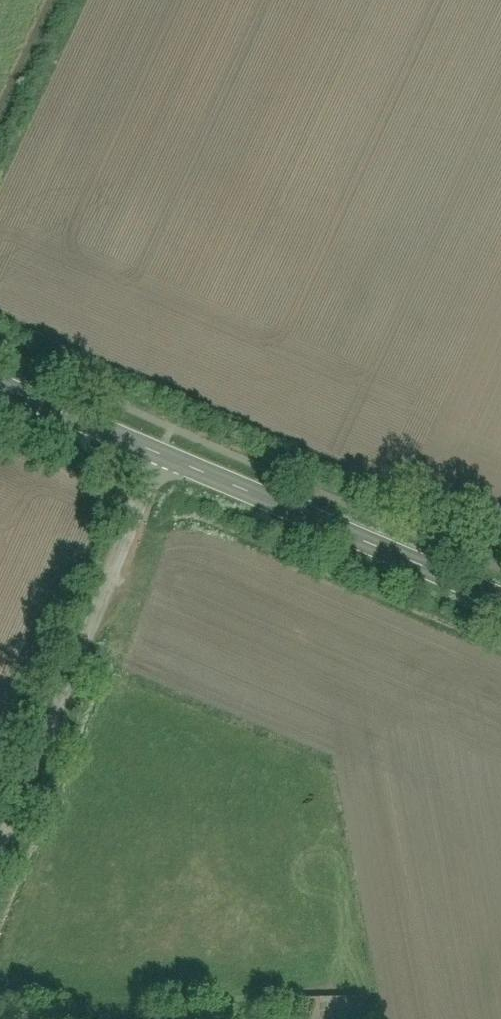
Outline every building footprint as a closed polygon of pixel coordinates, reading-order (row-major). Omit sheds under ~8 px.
[(302,996),(303,1018),(357,1018),(356,995),(302,996)]
